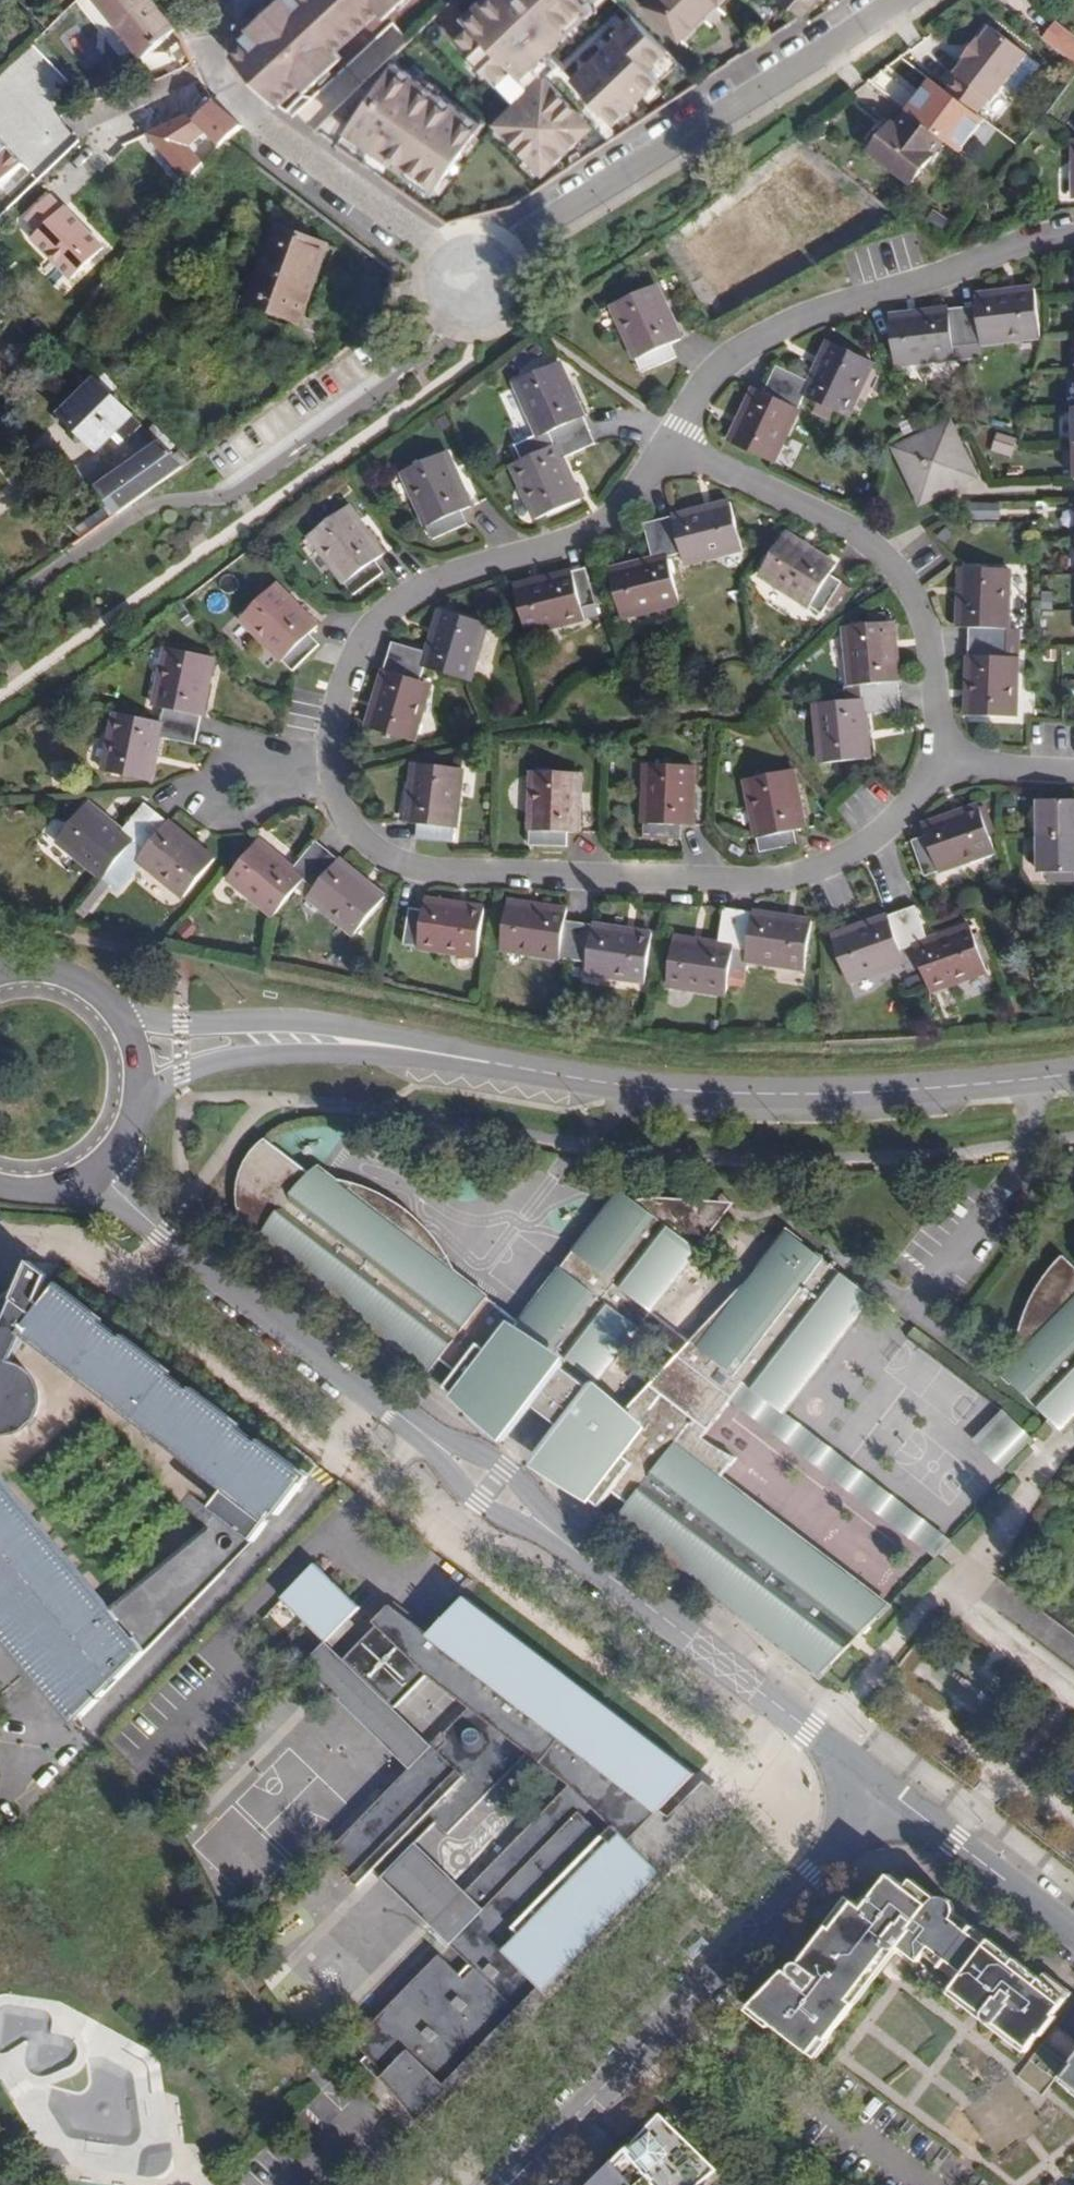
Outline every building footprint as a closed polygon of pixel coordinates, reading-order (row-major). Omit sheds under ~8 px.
[(153,0),(97,0),(146,57),(179,29),(153,0)] [(248,28),(250,30),(242,38),(246,42),(231,55),(278,106),(301,85),(306,91),(310,87),(341,58),(336,52),(380,10),(386,17),(404,0),(279,0),(248,28)] [(466,17),(473,25),(457,40),(518,104),(499,121),(517,140),(514,143),(544,175),(593,129),(563,98),(565,96),(547,77),(558,67),(547,56),(595,10),(587,2),(590,0),(484,0),(466,17)] [(644,5),(679,39),(718,0),(649,0),(644,5)] [(802,17),(813,5),(818,0),(780,0),(802,17)] [(614,32),(569,77),(617,124),(662,80),(651,69),(668,51),(634,17),(617,35),(614,32)] [(1042,37),(1073,62),(1073,32),(1057,18),(1042,37)] [(959,77),(948,92),(977,114),(989,99),(992,102),(1028,55),(992,27),(980,42),(978,41),(965,58),(967,59),(956,74),(959,77)] [(349,131),(435,191),(483,122),(391,59),(336,110),(355,121),(349,131)] [(210,137),(219,147),(244,127),(215,99),(190,113),(143,134),(191,182),(207,165),(194,148),(210,137)] [(946,141),(908,112),(896,128),(892,125),(872,152),(913,183),(946,141)] [(0,140),(0,188),(24,165),(0,140)] [(63,209),(51,196),(28,218),(40,231),(33,239),(72,280),(105,249),(65,207),(63,209)] [(934,208),(927,221),(946,231),(953,218),(934,208)] [(329,246),(277,226),(248,303),(300,323),(329,246)] [(677,343),(651,288),(608,308),(639,375),(673,361),(667,347),(677,343)] [(960,310),(964,346),(978,345),(1039,337),(1033,290),(973,298),(974,308),(960,310)] [(950,348),(964,346),(960,310),(886,319),(891,367),(951,359),(950,348)] [(762,377),(797,395),(840,418),(867,364),(824,341),(804,382),(769,364),(762,377)] [(950,348),(951,359),(979,356),(978,345),(964,346),(950,348)] [(551,449),(586,433),(555,365),(510,385),(535,441),(545,437),(551,449)] [(763,465),(797,395),(762,377),(756,390),(748,386),(721,441),(763,465)] [(131,416),(97,382),(65,415),(76,426),(74,433),(81,440),(88,438),(99,448),(118,430),(131,416)] [(141,426),(131,416),(118,430),(128,440),(141,426)] [(947,428),(894,448),(913,500),(966,479),(947,428)] [(591,446),(586,433),(551,449),(506,469),(531,522),(576,502),(557,461),(591,446)] [(992,451),(1014,456),(1018,437),(996,433),(992,451)] [(184,468),(161,444),(100,487),(118,515),(184,468)] [(465,510),(441,456),(397,475),(427,543),(460,528),(456,515),(465,510)] [(1000,518),(1000,503),(972,504),(972,519),(1000,518)] [(725,506),(654,524),(663,560),(677,557),(680,569),(738,554),(725,506)] [(377,558),(341,510),(303,539),(348,598),(378,576),(369,564),(377,558)] [(674,608),(663,560),(654,524),(640,527),(650,563),(604,575),(617,622),(674,608)] [(831,571),(781,538),(757,580),(818,619),(838,587),(826,580),(831,571)] [(590,610),(580,573),(509,590),(521,638),(579,623),(577,613),(590,610)] [(967,648),(1014,650),(1014,635),(1004,635),(1004,574),(957,573),(956,633),(967,633),(967,648)] [(309,632),(268,589),(234,622),(284,676),(312,648),(302,639),(309,632)] [(383,665),(417,675),(463,688),(482,633),(435,618),(421,662),(387,652),(383,665)] [(859,690),(861,703),(898,700),(891,626),(842,632),(847,692),(859,690)] [(1013,722),(1014,650),(967,648),(965,721),(1013,722)] [(155,729),(191,736),(205,663),(158,654),(147,712),(158,715),(155,729)] [(417,675),(383,665),(361,734),(407,749),(424,692),(413,689),(417,675)] [(899,714),(898,700),(861,703),(811,708),(817,768),(866,763),(862,719),(899,714)] [(188,748),(191,736),(155,729),(107,719),(96,777),(143,786),(153,742),(188,748)] [(456,774),(409,769),(402,828),(412,829),(411,844),(448,849),(456,774)] [(689,772),(640,770),(639,844),(676,845),(676,832),(688,831),(689,772)] [(801,834),(788,775),(741,784),(755,858),(791,851),(788,837),(801,834)] [(575,779),(526,778),(522,851),(559,852),(560,838),(573,838),(575,779)] [(1036,842),(1073,841),(1073,806),(1035,807),(1036,842)] [(94,885),(126,848),(149,820),(138,811),(116,840),(79,811),(48,849),(94,885)] [(992,858),(976,814),(919,834),(923,843),(908,848),(922,883),(992,858)] [(149,820),(126,848),(136,856),(129,866),(176,904),(206,866),(149,820)] [(1036,842),(1037,878),(1073,878),(1073,841),(1036,842)] [(297,886),(320,857),(310,849),(286,875),(251,848),(220,885),(267,922),(297,886)] [(378,904),(320,857),(297,886),(308,895),(301,903),(347,940),(378,904)] [(479,916),(419,908),(418,918),(403,916),(398,952),(472,962),(479,916)] [(569,967),(575,930),(560,928),(561,917),(502,908),(496,956),(569,967)] [(897,916),(911,953),(928,998),(983,977),(966,932),(923,948),(909,912),(897,916)] [(721,1001),(728,953),(733,917),(721,916),(715,950),(670,945),(662,992),(721,1001)] [(911,953),(897,916),(827,942),(845,988),(901,967),(898,957),(911,953)] [(808,928),(733,917),(728,953),(743,955),(742,966),(801,975),(808,928)] [(648,941),(575,930),(569,967),(582,969),(581,980),(641,989),(648,941)] [(361,1245),(358,1246),(348,1238),(366,1216),(311,1174),(269,1142),(266,1145),(259,1153),(250,1166),(247,1176),(244,1188),(245,1207),(250,1225),(247,1226),(255,1239),(261,1246),(429,1374),(439,1361),(455,1373),(444,1386),(460,1399),(484,1369),(608,1463),(585,1494),(600,1506),(610,1492),(625,1504),(616,1518),(822,1677),(851,1647),(842,1638),(849,1630),(858,1639),(890,1606),(803,1540),(787,1560),(785,1557),(783,1554),(781,1552),(778,1550),(776,1548),(773,1547),(771,1547),(769,1545),(784,1526),(721,1478),(736,1457),(708,1442),(703,1438),(733,1399),(744,1384),(784,1413),(796,1397),(799,1386),(803,1376),(816,1361),(826,1354),(831,1352),(872,1296),(791,1234),(690,1342),(652,1312),(734,1203),(667,1198),(650,1198),(635,1201),(632,1201),(626,1204),(622,1206),(615,1209),(609,1212),(603,1216),(596,1221),(518,1322),(455,1273),(418,1244),(394,1273),(385,1267),(385,1263),(384,1260),(383,1257),(381,1254),(379,1252),(376,1249),(374,1248),(370,1247),(366,1246),(363,1245),(361,1245)] [(336,1179),(317,1164),(311,1174),(366,1216),(348,1238),(358,1246),(361,1245),(363,1245),(366,1246),(370,1247),(374,1248),(376,1249),(379,1252),(381,1254),(383,1257),(384,1260),(385,1263),(385,1267),(394,1273),(418,1244),(455,1273),(452,1264),(448,1256),(432,1234),(414,1215),(405,1208),(392,1199),(372,1190),(353,1182),(336,1179)] [(635,1201),(621,1190),(596,1221),(603,1216),(609,1212),(615,1209),(622,1206),(626,1204),(632,1201),(635,1201)] [(1062,1256),(1036,1289),(1026,1309),(1018,1333),(1014,1357),(1007,1365),(1032,1390),(1026,1397),(1052,1422),(1073,1399),(1073,1267),(1062,1256)] [(3,1433),(10,1433),(17,1431),(24,1429),(33,1421),(37,1415),(40,1408),(41,1397),(40,1389),(36,1381),(28,1372),(22,1368),(16,1365),(9,1364),(27,1329),(99,1385),(105,1378),(270,1507),(277,1512),(303,1479),(257,1444),(234,1427),(188,1391),(166,1374),(119,1338),(99,1322),(53,1286),(42,1302),(34,1296),(47,1275),(28,1261),(13,1298),(17,1301),(0,1342),(0,1432),(3,1433)] [(56,1282),(53,1286),(99,1322),(102,1318),(56,1282)] [(123,1334),(119,1338),(166,1374),(169,1370),(123,1334)] [(1032,1390),(1007,1365),(1000,1373),(1026,1397),(1032,1390)] [(270,1507),(105,1378),(99,1385),(242,1495),(236,1500),(216,1484),(209,1503),(221,1512),(138,1582),(144,1590),(202,1543),(226,1566),(254,1538),(237,1524),(253,1503),(266,1513),(270,1507)] [(784,1413),(744,1384),(733,1399),(938,1557),(952,1543),(784,1413)] [(192,1386),(188,1391),(234,1427),(238,1422),(192,1386)] [(1052,1422),(1061,1431),(1073,1418),(1073,1399),(1052,1422)] [(1032,1440),(1003,1412),(974,1439),(1003,1468),(1032,1440)] [(260,1439),(257,1444),(303,1479),(306,1475),(260,1439)] [(45,1665),(41,1668),(63,1695),(82,1716),(226,1566),(202,1543),(144,1590),(138,1582),(105,1610),(0,1484),(0,1610),(45,1665)] [(253,1503),(237,1524),(254,1538),(271,1516),(266,1513),(253,1503)] [(803,1540),(784,1526),(769,1545),(771,1547),(773,1547),(776,1548),(778,1550),(781,1552),(783,1554),(785,1557),(787,1560),(803,1540)] [(317,1559),(283,1593),(327,1636),(361,1600),(317,1559)] [(436,1946),(352,2034),(365,2049),(389,2073),(385,2078),(420,2122),(496,2044),(490,2037),(520,2006),(527,2012),(664,1871),(633,1841),(660,1812),(698,1774),(465,1593),(428,1631),(390,1601),(377,1616),(379,1619),(346,1654),(399,1705),(433,1669),(471,1699),(446,1727),(445,1733),(447,1740),(453,1748),(459,1752),(453,1759),(433,1739),(412,1760),(330,1845),(354,1868),(351,1871),(358,1879),(373,1864),(382,1872),(417,1836),(436,1816),(448,1827),(529,1743),(569,1775),(465,1882),(431,1918),(469,1954),(473,1958),(462,1970),(458,1966),(436,1946)] [(41,1668),(45,1665),(0,1610),(0,1618),(41,1668)] [(346,1654),(327,1636),(305,1658),(412,1760),(433,1739),(399,1705),(346,1654)] [(63,1695),(41,1668),(33,1675),(56,1702),(63,1695)] [(671,1816),(660,1812),(633,1841),(664,1871),(732,1802),(705,1780),(671,1816)] [(417,1836),(382,1872),(431,1918),(465,1882),(417,1836)] [(1044,1977),(1018,1957),(1014,1962),(953,1916),(958,1910),(957,1907),(954,1902),(949,1898),(943,1896),(936,1897),(934,1895),(929,1902),(908,1885),(891,1872),(875,1893),(883,1899),(874,1912),(865,1906),(857,1900),(835,1927),(831,1924),(803,1962),(798,1962),(794,1965),(793,1973),(801,1980),(791,1992),(784,1987),(775,1990),(758,2008),(775,2022),(775,2023),(814,2054),(825,2038),(831,2041),(859,2004),(852,1998),(890,1948),(896,1953),(901,1946),(907,1937),(913,1941),(907,1950),(921,1960),(926,1953),(932,1945),(949,1958),(967,1971),(960,1979),(951,1991),(977,2011),(982,2004),(988,2009),(982,2015),(981,2017),(994,2028),(996,2026),(1002,2019),(1007,2023),(1002,2030),(1028,2050),(1069,1996),(1044,1977)] [(934,1895),(912,1878),(908,1885),(929,1902),(934,1895)] [(883,1899),(875,1893),(865,1906),(874,1912),(883,1899)] [(857,1900),(850,1894),(828,1922),(831,1924),(835,1927),(857,1900)] [(1018,1957),(958,1910),(953,1916),(1014,1962),(1018,1957)] [(913,1941),(907,1937),(901,1946),(907,1950),(913,1941)] [(926,1953),(943,1966),(949,1958),(932,1945),(926,1953)] [(896,1953),(890,1948),(852,1998),(859,2004),(896,1953)] [(469,1954),(458,1966),(462,1970),(473,1958),(469,1954)] [(943,1966),(960,1979),(967,1971),(949,1958),(943,1966)] [(793,1973),(788,1968),(749,2008),(771,2028),(775,2023),(775,2022),(758,2008),(775,1990),(784,1987),(791,1992),(801,1980),(793,1973)] [(1048,1971),(1044,1977),(1069,1996),(1073,1990),(1048,1971)] [(988,2009),(982,2004),(977,2011),(982,2015),(988,2009)] [(520,2006),(490,2037),(496,2044),(527,2012),(520,2006)] [(1007,2023),(1002,2019),(996,2026),(1002,2030),(1007,2023)] [(1054,2029),(1039,2049),(1063,2068),(1073,2054),(1073,2044),(1054,2029)] [(831,2041),(825,2038),(814,2054),(820,2059),(833,2043),(831,2041)] [(365,2049),(359,2054),(383,2080),(385,2078),(389,2073),(365,2049)] [(1063,2068),(1039,2049),(1019,2075),(1043,2094),(1063,2068)] [(1063,2080),(1073,2088),(1073,2065),(1063,2080)] [(598,2184),(700,2184),(707,2179),(717,2170),(685,2132),(677,2124),(674,2119),(598,2184)] [(683,2119),(677,2124),(685,2132),(690,2127),(683,2119)] [(142,2150),(144,2175),(170,2173),(168,2147),(142,2150)]
